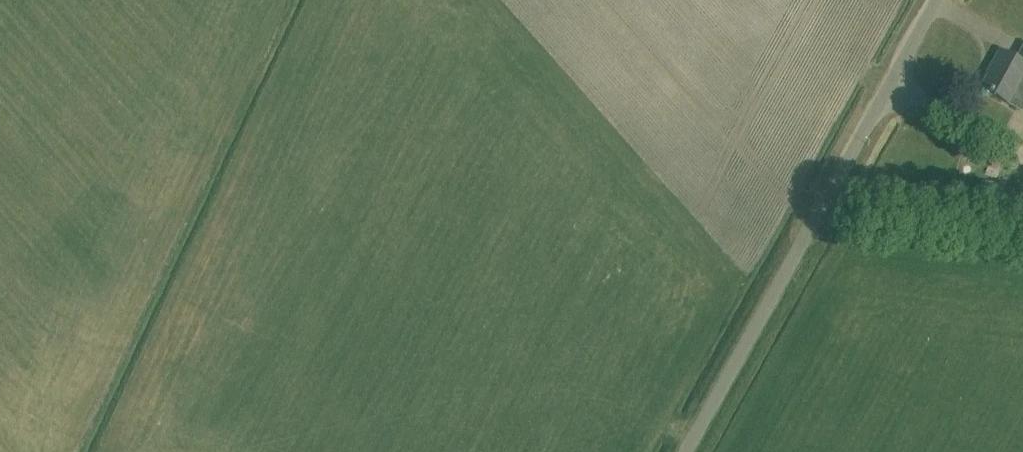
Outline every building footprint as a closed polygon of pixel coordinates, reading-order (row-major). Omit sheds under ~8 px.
[(1015,61),(999,51),(985,75),(987,76),(979,89),(1006,105),(1014,91),(1022,96),(1022,47),(1015,61)]
